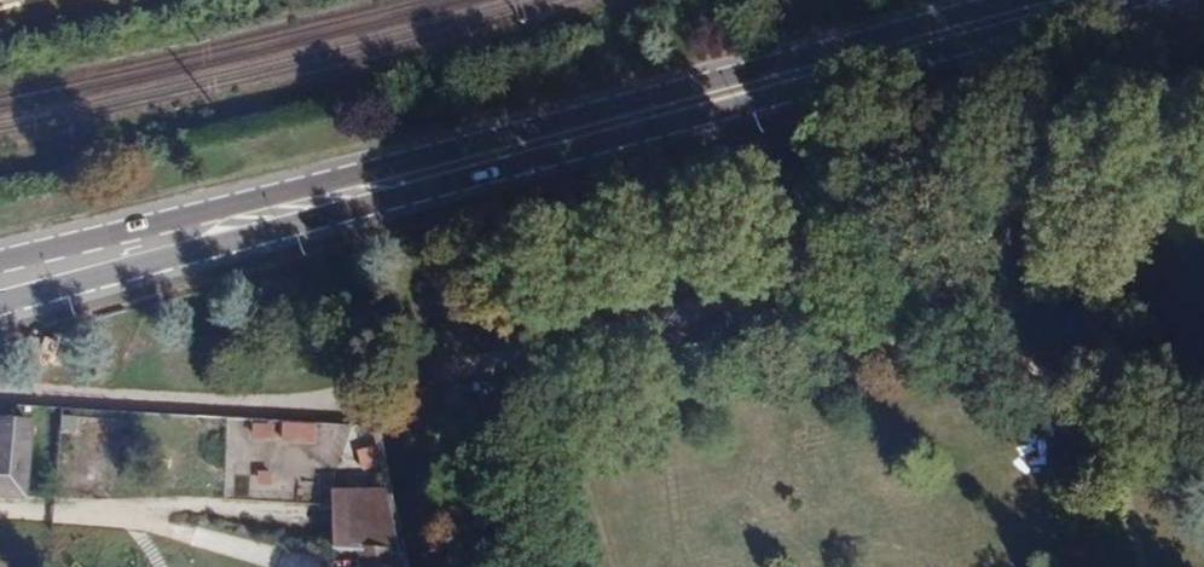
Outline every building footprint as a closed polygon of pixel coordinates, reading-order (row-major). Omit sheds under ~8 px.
[(0,414),(0,501),(37,503),(41,416),(0,414)] [(346,458),(348,425),(254,421),(253,439),(317,441),(317,457),(346,458)] [(375,444),(357,449),(363,470),(380,466),(375,444)] [(336,499),(336,556),(364,556),(366,566),(410,566),(397,498),(336,499)]
